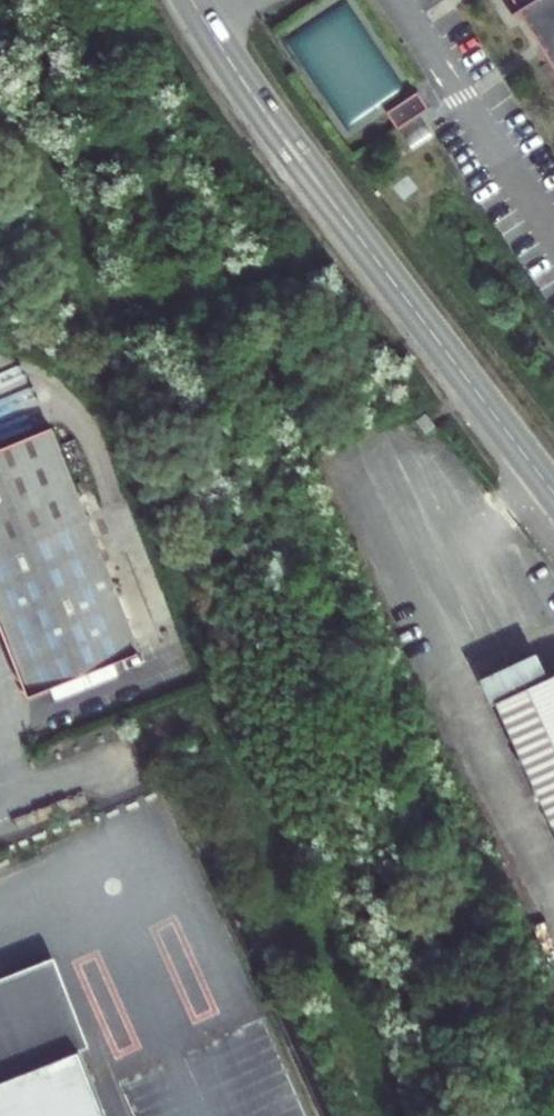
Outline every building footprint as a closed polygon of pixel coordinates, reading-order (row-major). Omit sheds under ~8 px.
[(553,47),(553,0),(525,0),(553,47)] [(415,420),(427,435),(438,427),(427,412),(415,420)] [(0,448),(0,508),(75,477),(54,426),(0,448)] [(0,508),(0,550),(89,514),(75,477),(0,508)] [(0,550),(0,610),(34,694),(144,650),(89,514),(0,550)] [(492,702),(500,698),(547,676),(536,652),(481,678),(492,702)] [(547,676),(500,698),(553,815),(553,673),(547,676)] [(54,958),(0,979),(0,1115),(115,1115),(54,958)]
